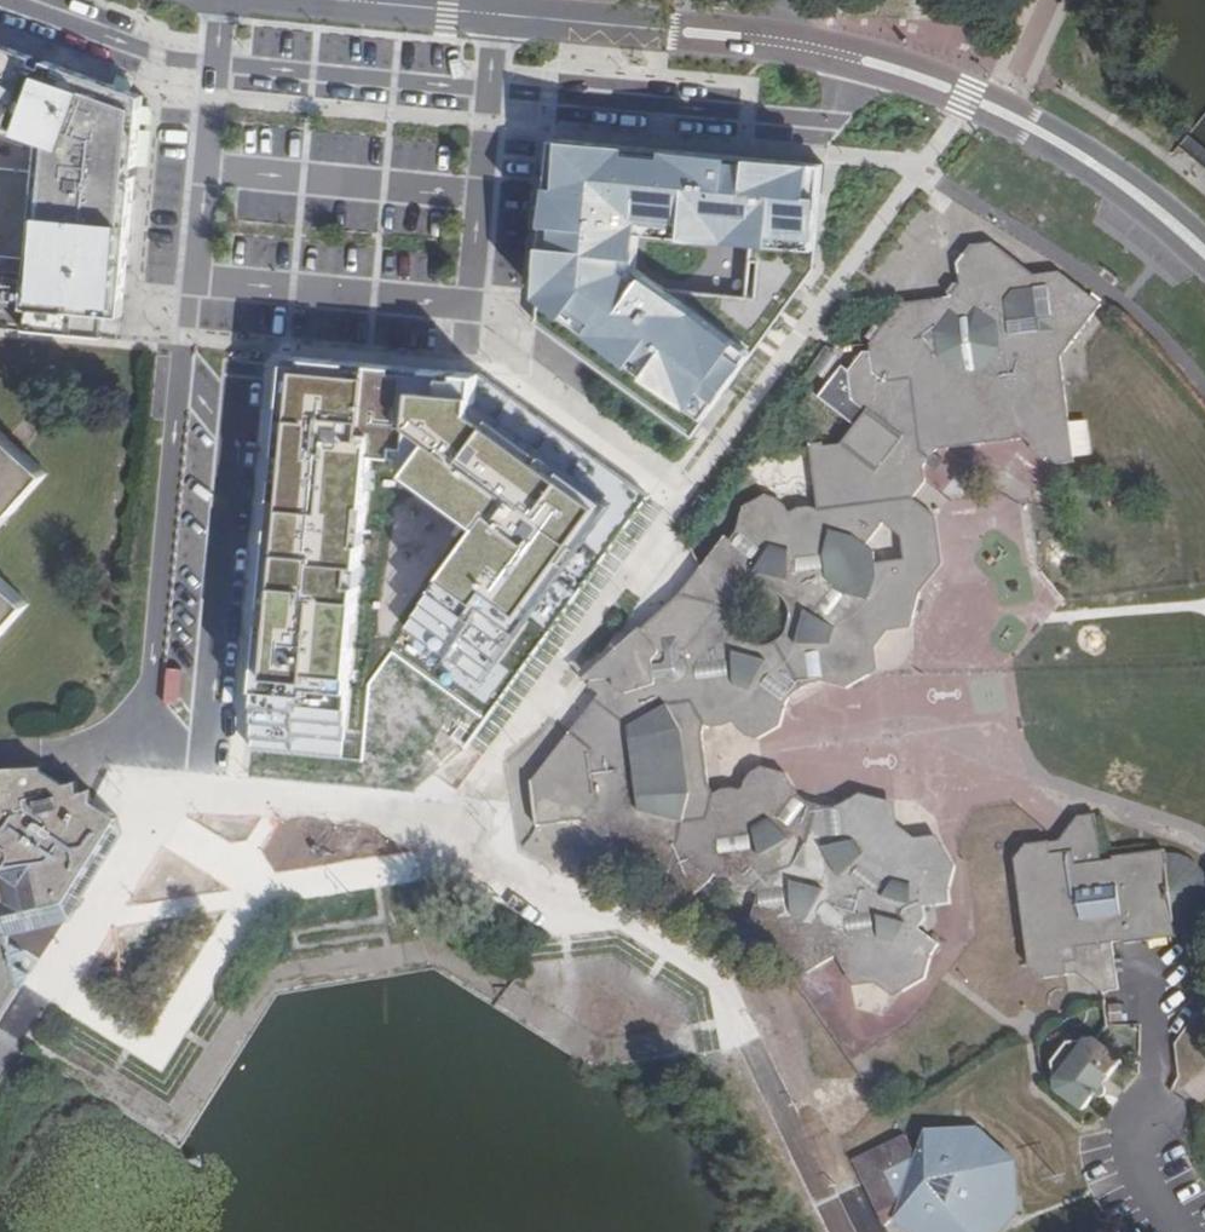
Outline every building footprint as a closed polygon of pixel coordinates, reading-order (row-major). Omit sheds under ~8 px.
[(33,258),(26,331),(101,338),(103,313),(124,315),(145,95),(0,43),(0,255),(33,258)] [(654,67),(654,57),(633,56),(633,65),(654,67)] [(824,164),(553,138),(536,324),(692,436),(814,269),(824,164)] [(716,876),(740,895),(750,892),(757,899),(743,946),(754,953),(790,951),(813,970),(831,963),(847,977),(880,974),(903,991),(925,980),(931,955),(937,946),(917,928),(926,919),(922,910),(949,907),(947,893),(954,868),(943,849),(919,852),(889,830),(886,804),(860,797),(836,809),(800,799),(786,777),(760,771),(742,791),(714,796),(708,787),(701,737),(706,729),(735,724),(758,741),(780,728),(786,705),(821,684),(846,690),(868,676),(865,648),(883,625),(911,620),(919,593),(905,560),(876,565),(865,548),(882,525),(879,504),(912,500),(926,483),(925,469),(936,453),(1023,443),(1056,467),(1074,465),(1060,360),(1099,309),(1059,275),(1010,280),(971,249),(955,269),(957,288),(950,301),(901,308),(851,372),(853,402),(864,413),(842,445),(824,447),(823,446),(811,448),(817,512),(788,516),(766,497),(742,512),(736,532),(700,566),(574,685),(591,696),(536,791),(540,827),(580,822),(685,902),(708,886),(716,876)] [(246,751),(359,764),(367,685),(391,650),(483,718),(647,495),(474,374),(279,363),(246,751)] [(46,472),(0,432),(0,526),(46,472)] [(879,504),(882,525),(900,538),(905,560),(919,593),(941,566),(935,520),(912,500),(879,504)] [(28,603),(0,577),(0,635),(28,603)] [(0,767),(0,791),(44,788),(44,787),(41,765),(0,767)] [(29,973),(15,965),(24,950),(9,941),(7,931),(44,923),(40,907),(64,902),(70,891),(81,898),(101,866),(122,834),(117,816),(92,801),(89,789),(78,791),(75,780),(44,787),(44,788),(0,791),(0,1020),(29,973)] [(1078,818),(1058,842),(1026,846),(1014,860),(1028,969),(1043,979),(1066,976),(1102,995),(1118,992),(1111,946),(1174,937),(1174,933),(1177,933),(1183,931),(1188,929),(1193,925),(1197,921),(1201,916),(1204,910),(1204,907),(1204,880),(1203,876),(1200,871),(1196,867),(1192,862),(1187,859),(1181,857),(1175,855),(1170,854),(1163,854),(1163,852),(1113,858),(1113,866),(1100,866),(1093,816),(1078,818)] [(40,907),(44,923),(68,918),(81,898),(70,891),(64,902),(40,907)] [(1066,1046),(1048,1070),(1057,1093),(1083,1112),(1093,1098),(1101,1097),(1101,1086),(1119,1061),(1095,1044),(1066,1046)] [(922,1132),(924,1154),(915,1159),(904,1136),(898,1135),(851,1160),(862,1184),(884,1229),(893,1218),(909,1231),(995,1231),(1012,1213),(1010,1164),(971,1129),(922,1132)]
